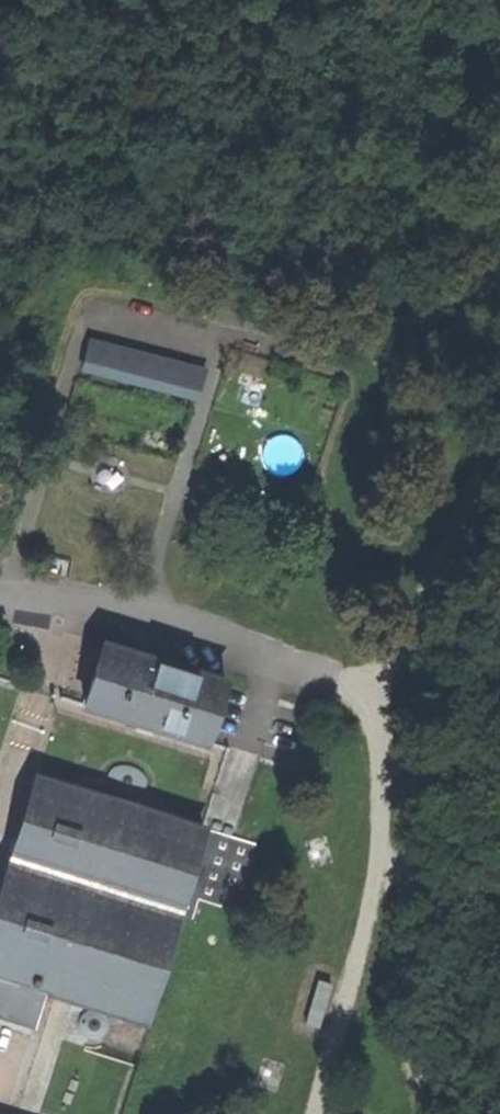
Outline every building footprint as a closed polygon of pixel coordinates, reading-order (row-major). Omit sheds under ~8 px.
[(207,393),(214,364),(105,333),(97,360),(207,393)] [(158,729),(201,743),(220,681),(185,670),(187,662),(137,646),(134,656),(99,645),(80,704),(129,719),(127,727),(139,731),(156,736),(158,729)] [(0,886),(0,979),(138,1022),(172,914),(189,920),(195,903),(227,913),(249,845),(35,777),(0,886)]
